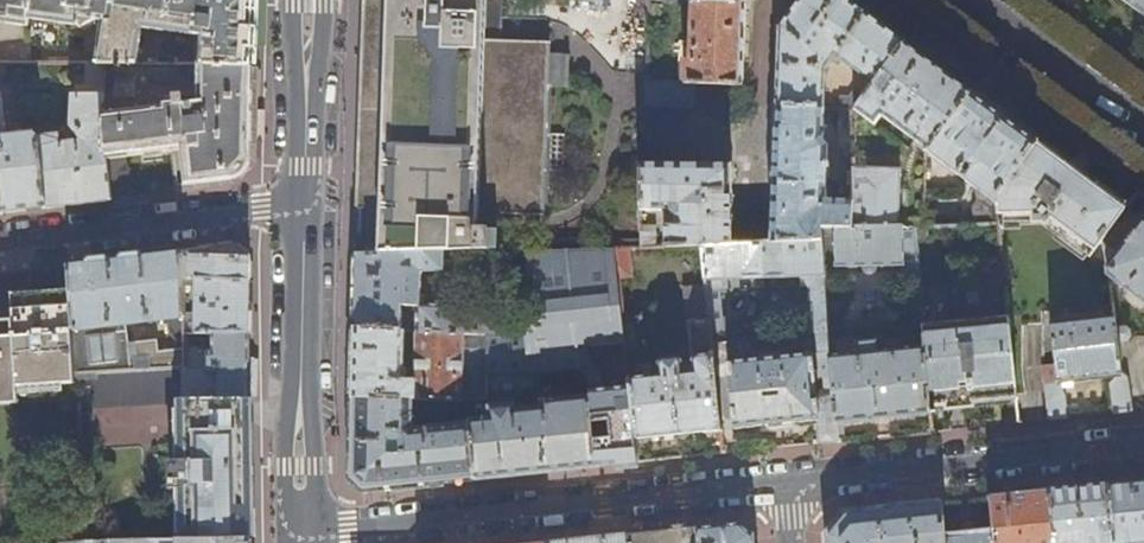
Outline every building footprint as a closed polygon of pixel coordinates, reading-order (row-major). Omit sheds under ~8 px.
[(29,17),(32,0),(0,0),(0,20),(28,24),(29,17)] [(29,17),(85,24),(94,19),(105,20),(98,62),(108,62),(137,62),(143,26),(203,35),(197,41),(197,62),(254,65),(255,25),(256,0),(32,0),(29,17)] [(357,254),(445,252),(501,251),(501,231),(480,230),(481,213),(550,215),(553,86),(570,86),(571,57),(547,56),(547,43),(486,41),(488,0),(365,0),(363,60),(359,187),(357,254)] [(777,108),(825,109),(826,71),(833,63),(837,66),(842,62),(874,86),(905,44),(857,9),(846,0),(801,0),(780,28),(777,108)] [(1127,3),(1143,15),(1143,0),(1123,0),(1127,3)] [(743,85),(745,3),(707,2),(694,2),(692,63),(686,63),(686,83),(696,84),(743,85)] [(941,70),(905,44),(874,86),(866,96),(856,110),(876,125),(880,120),(884,124),(888,120),(929,151),(971,92),(941,70)] [(112,199),(108,158),(105,127),(108,62),(98,62),(89,61),(88,87),(96,87),(95,93),(77,92),(75,124),(88,141),(64,144),(63,135),(40,137),(47,207),(78,203),(112,199)] [(231,179),(251,157),(252,125),(254,65),(197,62),(137,62),(108,62),(105,127),(108,158),(136,154),(175,149),(177,185),(203,182),(204,183),(231,179)] [(695,108),(696,84),(686,83),(647,81),(646,105),(695,108)] [(839,110),(841,110),(856,110),(866,96),(856,90),(850,97),(840,97),(839,110)] [(0,212),(47,207),(40,137),(39,132),(7,135),(2,92),(0,93),(0,136),(1,136),(3,156),(0,156),(0,212)] [(1001,114),(971,92),(929,151),(927,152),(959,174),(968,162),(972,166),(964,178),(977,188),(978,195),(985,201),(985,223),(1000,223),(1000,195),(1037,143),(1039,141),(1001,114)] [(777,108),(772,243),(823,242),(822,228),(849,227),(851,202),(825,200),(828,147),(823,140),(825,109),(777,108)] [(854,149),(856,110),(841,110),(839,148),(854,149)] [(1082,176),(1037,143),(1000,195),(1000,223),(1044,223),(1091,257),(1126,208),(1082,176)] [(733,166),(641,165),(641,209),(670,209),(674,213),(674,224),(666,225),(666,246),(702,245),(733,245),(733,166)] [(853,168),(851,202),(849,227),(900,226),(900,169),(853,168)] [(1128,205),(1139,213),(1143,206),(1143,193),(1140,190),(1128,205)] [(1143,219),(1118,253),(1106,245),(1110,276),(1143,301),(1143,219)] [(975,402),(1018,398),(1000,223),(985,223),(916,225),(918,257),(925,347),(931,413),(937,412),(937,406),(948,405),(948,410),(968,408),(975,408),(975,402)] [(656,225),(641,225),(640,247),(657,247),(656,225)] [(905,257),(918,257),(916,225),(900,226),(849,227),(822,228),(823,242),(825,265),(836,264),(836,267),(905,265),(905,257)] [(838,442),(837,424),(835,397),(818,399),(817,378),(834,376),(832,356),(825,265),(823,242),(772,243),(733,245),(702,245),(706,286),(709,311),(722,310),(720,288),(728,288),(728,279),(801,277),(801,287),(810,287),(812,336),(818,335),(819,354),(729,362),(736,428),(755,427),(755,425),(783,423),(819,420),(819,444),(838,442)] [(237,243),(185,249),(185,279),(192,280),(192,285),(197,285),(196,312),(185,312),(184,333),(213,333),(249,333),(250,302),(250,256),(237,243)] [(639,463),(637,439),(630,377),(620,277),(616,247),(527,250),(526,334),(517,334),(489,333),(489,349),(489,363),(489,372),(532,374),(580,370),(589,380),(590,396),(597,468),(616,465),(639,463)] [(631,247),(616,247),(620,277),(634,276),(631,247)] [(185,279),(185,249),(151,254),(70,264),(71,287),(76,372),(184,365),(184,333),(185,312),(185,279)] [(356,294),(355,329),(402,330),(403,305),(417,305),(417,331),(465,332),(489,333),(517,334),(517,322),(503,322),(504,307),(468,305),(469,290),(444,288),(444,303),(421,302),(422,269),(444,269),(445,252),(357,254),(356,294)] [(683,434),(722,430),(709,311),(706,286),(686,289),(694,360),(683,361),(679,358),(663,360),(661,362),(662,374),(630,377),(637,439),(683,434)] [(20,402),(19,387),(77,384),(76,372),(71,287),(40,289),(10,291),(10,289),(0,289),(0,403),(20,402)] [(402,330),(417,331),(417,305),(403,305),(402,330)] [(1116,328),(1115,316),(1051,325),(1056,365),(1043,366),(1048,420),(1069,417),(1066,395),(1063,391),(1059,391),(1059,384),(1082,381),(1116,377),(1111,384),(1114,413),(1133,411),(1129,377),(1122,373),(1118,340),(1116,328)] [(1126,327),(1116,328),(1118,340),(1129,339),(1131,336),(1130,330),(1126,327)] [(417,331),(402,330),(355,329),(354,369),(353,398),(417,399),(459,400),(464,400),(464,363),(489,363),(489,349),(465,349),(465,332),(417,331)] [(249,371),(249,333),(213,333),(214,349),(208,348),(207,371),(185,370),(184,398),(248,398),(249,371)] [(184,365),(185,370),(207,371),(208,348),(214,349),(213,333),(184,333),(184,365)] [(931,415),(931,413),(925,347),(878,352),(878,342),(859,344),(860,353),(832,356),(834,376),(835,397),(837,424),(879,420),(931,415)] [(249,433),(248,398),(184,398),(185,370),(184,365),(76,372),(77,384),(79,420),(95,419),(94,408),(183,402),(183,462),(170,462),(170,488),(183,487),(183,539),(250,538),(250,496),(249,433)] [(535,376),(532,374),(489,372),(488,391),(506,389),(533,387),(534,386),(535,376)] [(541,473),(597,468),(590,396),(542,401),(542,407),(531,408),(517,410),(516,404),(490,407),(491,418),(470,420),(470,421),(476,480),(541,473)] [(416,486),(476,480),(470,421),(416,428),(417,406),(417,399),(353,398),(351,478),(366,492),(416,486)] [(459,414),(459,400),(417,399),(417,406),(434,406),(434,414),(459,414)] [(1110,487),(1115,542),(1143,542),(1143,483),(1110,487)] [(1050,493),(1055,542),(1115,542),(1110,487),(1072,491),(1050,493)] [(991,500),(995,542),(1055,542),(1050,493),(1019,497),(991,500)] [(943,505),(946,542),(995,542),(991,500),(967,502),(943,505)] [(943,505),(890,511),(846,516),(827,539),(827,542),(946,542),(943,505)] [(630,535),(630,542),(756,542),(756,535),(741,524),(677,530),(630,535)]
